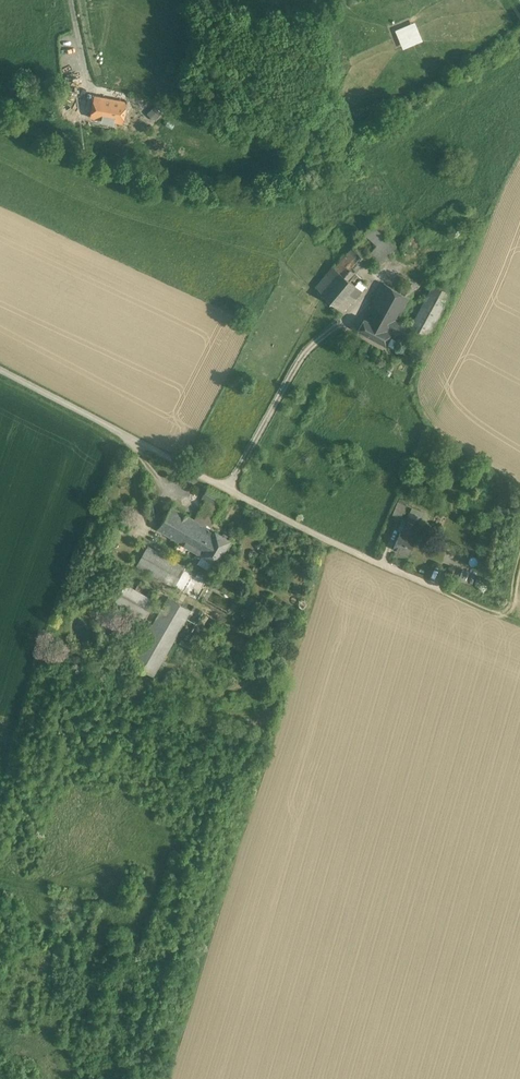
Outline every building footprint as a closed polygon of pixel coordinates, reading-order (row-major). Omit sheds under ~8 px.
[(414,20),(395,29),(402,47),(422,38),(414,20)] [(79,84),(66,82),(65,90),(77,92),(79,84)] [(127,101),(95,95),(89,124),(110,127),(111,120),(123,122),(127,101)] [(375,223),(316,288),(344,313),(364,290),(352,279),(370,259),(380,268),(400,247),(375,223)] [(412,343),(419,330),(432,336),(454,292),(435,282),(412,326),(398,319),(411,294),(385,281),(360,330),(386,343),(391,332),(412,343)] [(198,563),(211,571),(230,540),(228,539),(228,536),(224,534),(222,535),(209,528),(227,498),(208,487),(202,497),(206,500),(194,519),(171,506),(158,529),(180,542),(178,546),(188,552),(190,548),(203,555),(198,563)] [(397,500),(392,514),(401,517),(406,504),(397,500)] [(411,512),(397,549),(413,555),(427,518),(411,512)] [(225,617),(236,599),(205,581),(148,548),(137,566),(225,617)] [(126,584),(115,602),(144,619),(155,600),(126,584)] [(245,595),(241,603),(255,610),(259,602),(245,595)] [(169,598),(131,664),(153,676),(176,637),(191,611),(169,598)]
